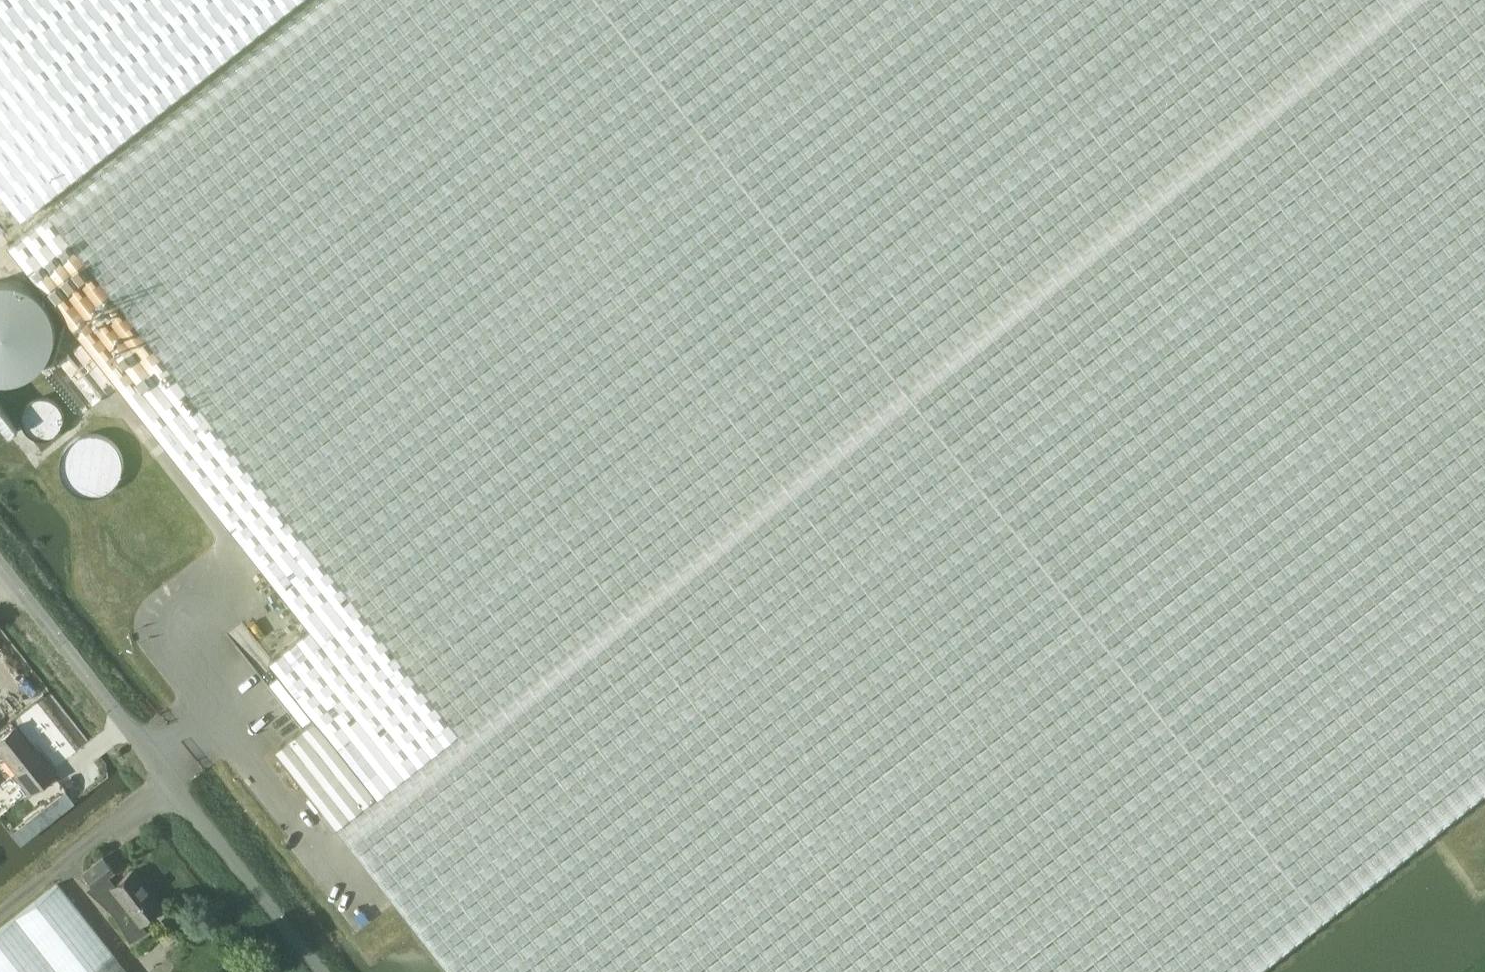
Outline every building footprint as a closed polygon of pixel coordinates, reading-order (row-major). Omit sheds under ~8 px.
[(22,217),(297,0),(0,0),(0,188),(22,217)] [(312,626),(271,658),(316,716),(302,727),(323,753),(362,722),(403,773),(337,825),(454,971),(1253,971),(1484,789),(1484,0),(319,0),(9,244),(312,626)] [(7,280),(0,280),(0,379),(7,380),(13,379),(19,378),(25,376),(31,374),(36,370),(41,366),(45,362),(49,357),(52,351),(54,345),(56,339),(56,333),(56,327),(56,321),(54,314),(52,309),(49,303),(45,298),(41,294),(36,290),(31,286),(25,284),(19,282),(13,280),(7,280)] [(26,403),(39,430),(65,418),(52,390),(26,403)] [(323,753),(302,727),(276,748),(324,808),(322,810),(335,827),(337,825),(403,773),(362,722),(323,753)] [(40,753),(37,756),(13,726),(0,736),(0,749),(16,769),(13,771),(29,790),(53,771),(40,753)] [(131,869),(113,883),(105,873),(112,868),(102,855),(82,871),(91,883),(87,886),(108,906),(113,902),(117,907),(113,911),(129,937),(143,929),(138,922),(160,905),(131,869)] [(58,882),(0,927),(0,971),(129,971),(58,882)]
